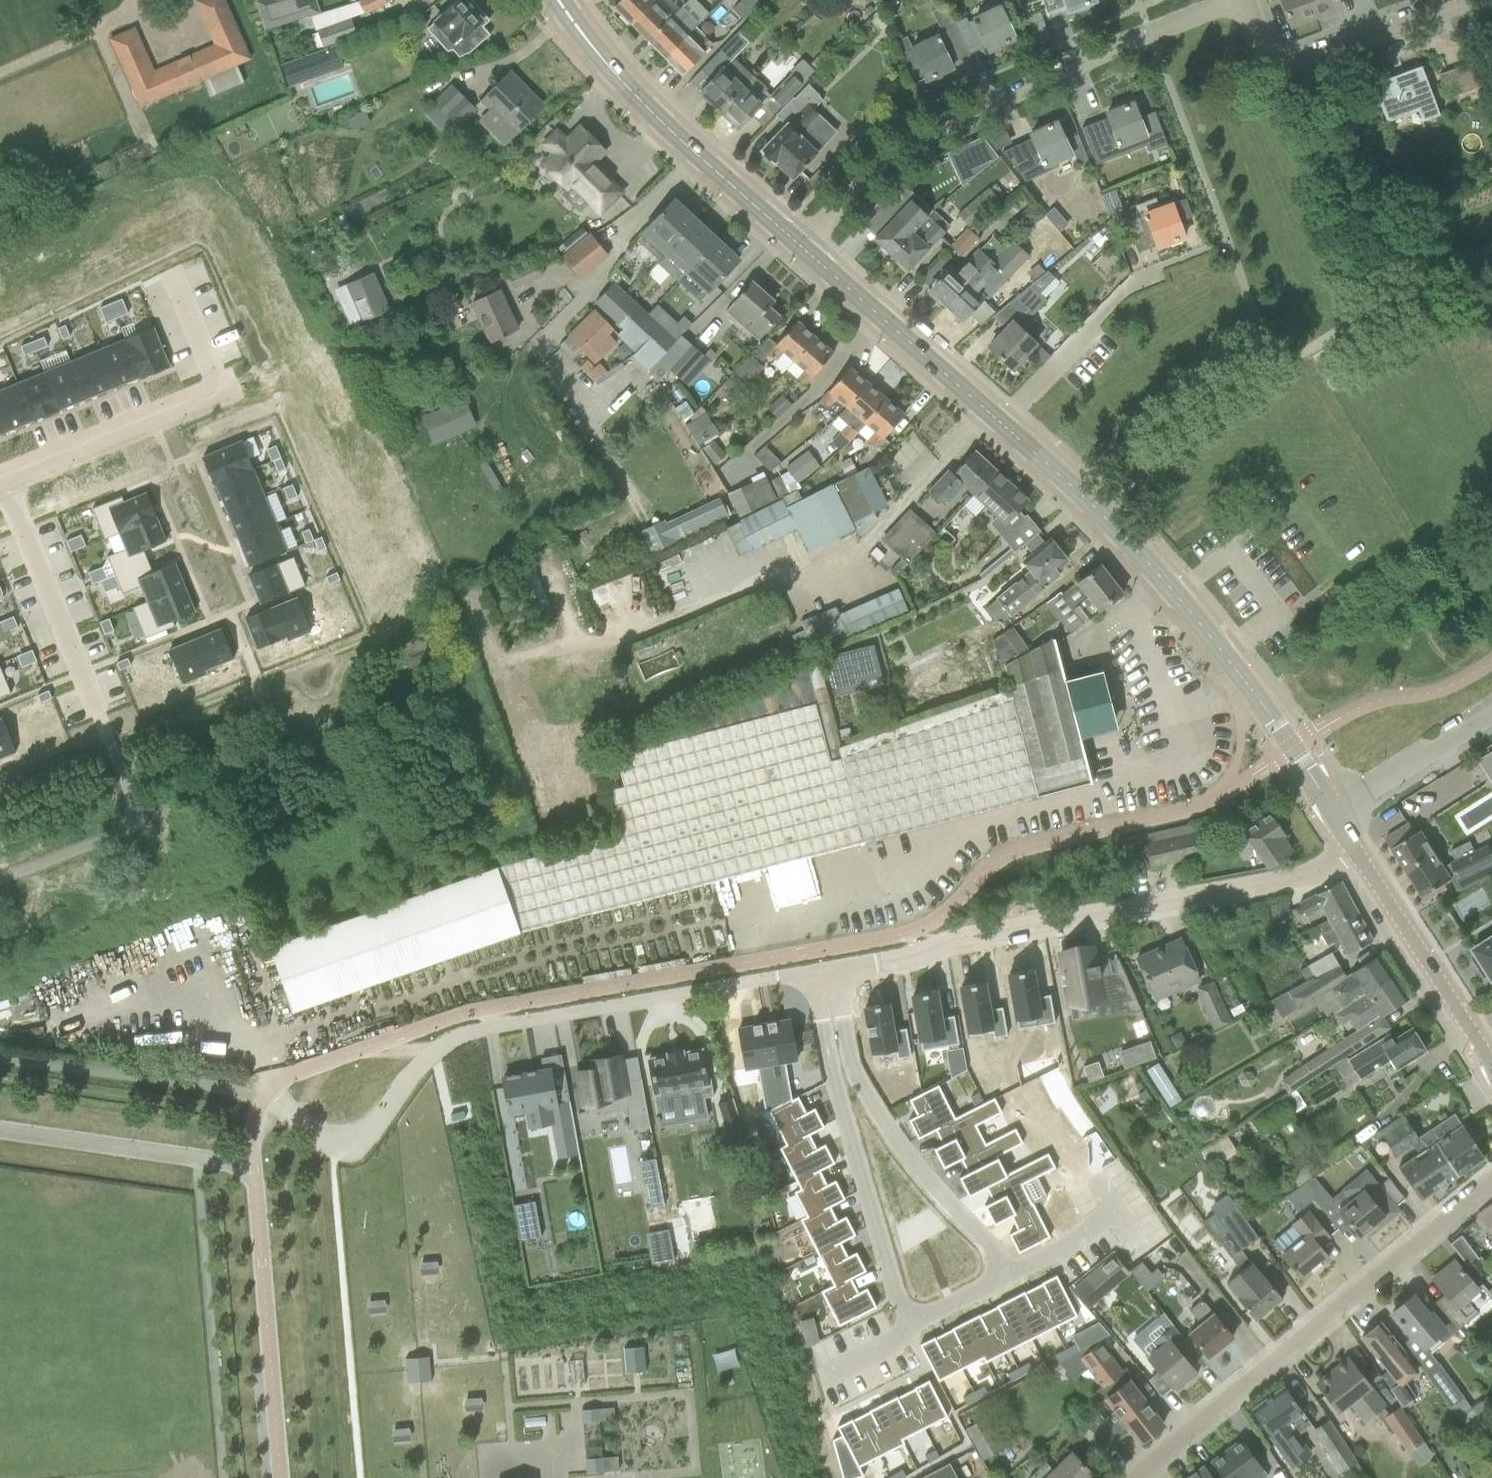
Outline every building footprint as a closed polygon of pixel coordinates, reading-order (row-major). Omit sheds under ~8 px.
[(252,59),(226,0),(196,0),(195,0),(214,44),(154,70),(135,27),(108,39),(140,109),(203,81),(210,97),(245,82),(238,66),(252,59)] [(258,6),(266,30),(319,13),(315,0),(275,0),(258,6)] [(361,0),(365,13),(365,14),(388,3),(392,0),(361,0)] [(426,28),(448,52),(449,51),(452,50),(459,57),(470,52),(489,36),(490,35),(482,26),(489,20),(474,3),(471,0),(458,0),(442,14),(443,14),(431,25),(428,27),(426,28)] [(613,7),(631,24),(654,0),(620,0),(613,7)] [(647,41),(671,17),(654,0),(631,24),(647,41)] [(708,12),(697,0),(688,0),(680,8),(671,17),(647,41),(664,57),(708,12)] [(733,9),(743,20),(763,0),(742,0),(733,9)] [(1047,14),(1067,6),(1068,11),(1095,1),(1095,0),(1042,0),(1047,14)] [(1291,26),(1315,17),(1308,0),(1281,0),(1291,26)] [(1315,17),(1340,7),(1338,0),(1308,0),(1315,17)] [(1015,38),(1007,20),(999,4),(971,17),(972,21),(968,23),(965,17),(953,23),(967,51),(985,42),(989,50),(1015,38)] [(869,5),(862,11),(867,17),(874,11),(869,5)] [(688,34),(709,13),(708,12),(664,57),(681,75),(712,44),(705,36),(697,44),(688,34)] [(1030,25),(1040,21),(1038,14),(1027,18),(1030,25)] [(324,48),(358,36),(351,18),(317,30),(324,48)] [(949,59),(967,51),(953,23),(941,29),(944,34),(939,36),(938,34),(911,46),(926,80),(953,67),(949,59)] [(711,80),(700,92),(718,109),(741,86),(751,75),(734,59),(750,42),(738,31),(701,70),(711,80)] [(321,52),(281,66),(288,85),(328,70),(321,52)] [(1469,64),(1437,76),(1446,99),(1478,87),(1469,64)] [(1374,84),(1373,84),(1381,107),(1387,122),(1418,111),(1421,121),(1439,114),(1428,85),(1421,66),(1403,73),(1405,76),(1375,88),(1374,84)] [(495,87),(481,102),(489,110),(501,122),(492,131),(505,144),(525,123),(539,109),(521,91),(525,88),(510,73),(495,87)] [(791,73),(768,97),(780,108),(803,85),(791,73)] [(758,99),(767,90),(751,75),(741,86),(718,109),(738,128),(762,102),(758,99)] [(459,128),(478,109),(452,84),(433,103),(435,104),(425,115),(448,137),(458,127),(459,128)] [(818,96),(820,95),(808,84),(778,115),(787,125),(762,151),(774,162),(775,160),(793,177),(824,145),(805,127),(818,113),(813,109),(822,100),(818,96)] [(1083,127),(1082,127),(1096,165),(1097,164),(1096,162),(1134,147),(1147,143),(1150,151),(1168,145),(1154,111),(1153,111),(1153,113),(1139,118),(1134,103),(1107,113),(1108,117),(1109,120),(1084,130),(1083,127)] [(1004,153),(1003,153),(1026,182),(1026,181),(1041,174),(1039,170),(1045,167),(1045,168),(1072,156),(1057,122),(1030,134),(1034,142),(1006,155),(1004,153)] [(549,154),(539,163),(565,189),(571,183),(591,203),(600,212),(621,192),(592,163),(604,151),(598,145),(598,140),(591,133),(586,133),(580,127),(566,141),(557,131),(545,144),(542,147),(549,154)] [(984,139),(954,153),(967,182),(991,163),(998,157),(984,139)] [(814,187),(828,172),(822,166),(808,181),(814,187)] [(950,207),(983,180),(977,173),(970,179),(945,198),(950,207)] [(969,227),(1004,196),(994,184),(990,188),(988,187),(957,214),(969,227)] [(1099,194),(1108,216),(1123,211),(1114,188),(1099,194)] [(657,262),(696,219),(674,199),(638,238),(660,258),(657,262)] [(1137,212),(1124,217),(1136,250),(1137,250),(1136,245),(1154,239),(1157,247),(1184,237),(1179,222),(1192,217),(1185,199),(1172,204),(1139,217),(1137,212)] [(876,237),(874,239),(879,243),(881,245),(880,249),(885,254),(889,253),(890,254),(927,215),(911,200),(883,229),(876,237)] [(908,270),(950,225),(933,210),(928,216),(927,215),(890,254),(908,270)] [(343,213),(336,217),(341,225),(348,222),(343,213)] [(685,275),(717,239),(696,219),(657,262),(679,280),(685,274),(685,275)] [(581,227),(562,242),(570,252),(563,257),(580,278),(608,255),(591,234),(589,236),(581,227)] [(989,258),(945,305),(963,322),(970,314),(971,313),(976,307),(983,300),(985,299),(996,287),(988,280),(999,268),(1007,275),(1009,278),(1030,257),(1026,253),(1042,237),(1032,227),(1014,242),(1012,239),(1004,248),(994,259),(991,257),(996,253),(996,252),(989,258)] [(962,256),(979,238),(967,227),(950,246),(962,256)] [(679,280),(678,282),(687,290),(694,282),(706,292),(707,293),(725,274),(739,259),(717,239),(685,275),(685,274),(679,280)] [(989,258),(996,252),(986,244),(980,250),(977,248),(966,260),(969,262),(960,271),(952,264),(928,290),(945,305),(989,258)] [(1038,264),(1016,282),(1023,291),(1030,285),(1045,273),(1038,264)] [(372,275),(337,290),(352,325),(363,320),(387,309),(372,275)] [(769,305),(774,300),(752,281),(733,303),(733,304),(725,313),(759,341),(781,315),(769,305)] [(637,304),(628,296),(613,283),(595,303),(620,324),(637,304)] [(1006,329),(989,347),(1012,368),(1036,343),(1025,332),(1036,320),(1031,316),(1046,300),(1030,285),(1023,291),(1010,302),(1021,313),(1006,329)] [(489,342),(518,329),(499,290),(471,303),(489,342)] [(122,299),(111,303),(117,318),(128,314),(122,299)] [(111,303),(99,308),(106,323),(117,318),(111,303)] [(658,303),(648,314),(658,323),(657,324),(675,341),(681,335),(686,329),(677,321),(658,303)] [(624,328),(617,335),(628,346),(633,340),(640,347),(631,356),(647,371),(648,370),(675,341),(657,324),(658,323),(648,314),(637,304),(620,324),(624,328)] [(614,329),(609,325),(595,311),(569,336),(596,364),(617,343),(609,334),(614,329)] [(777,347),(770,356),(774,360),(771,363),(782,373),(786,369),(793,361),(815,336),(797,321),(784,336),(775,346),(777,347)] [(58,328),(58,329),(62,340),(70,337),(65,325),(58,328)] [(154,328),(125,339),(141,378),(169,367),(154,328)] [(805,386),(833,352),(815,336),(793,361),(805,371),(798,380),(805,386)] [(44,337),(32,342),(36,351),(47,346),(44,337)] [(125,339),(98,350),(114,387),(140,377),(140,379),(141,378),(125,339)] [(21,346),(20,347),(21,347),(24,356),(36,351),(32,342),(21,346)] [(689,342),(668,368),(681,379),(702,353),(689,342)] [(709,348),(704,354),(711,360),(716,354),(709,348)] [(98,350),(71,361),(87,398),(114,387),(98,350)] [(599,364),(595,368),(587,360),(580,367),(594,381),(608,372),(599,364)] [(71,361),(44,372),(60,409),(87,398),(71,361)] [(410,361),(403,367),(409,375),(417,369),(410,361)] [(846,408),(868,383),(850,367),(821,400),(830,407),(836,400),(845,408),(846,408)] [(44,372),(17,383),(33,420),(60,409),(44,372)] [(0,391),(0,418),(6,432),(33,420),(17,383),(0,391)] [(864,424),(886,398),(868,383),(846,408),(845,408),(838,417),(847,425),(831,442),(840,450),(864,425),(864,424)] [(875,448),(904,414),(886,398),(864,424),(864,425),(874,433),(867,441),(875,448)] [(425,418),(434,440),(473,424),(464,402),(425,418)] [(716,464),(726,456),(713,440),(703,448),(716,464)] [(242,441),(203,457),(214,485),(253,469),(242,441)] [(275,444),(266,448),(271,460),(272,460),(280,457),(275,444)] [(972,494),(996,469),(975,450),(952,474),(948,470),(928,491),(945,507),(964,486),(972,494)] [(819,466),(812,457),(807,451),(785,467),(797,483),(819,466)] [(850,457),(840,462),(846,474),(856,468),(850,457)] [(281,458),(273,461),(278,472),(285,469),(281,458)] [(832,485),(847,478),(841,465),(818,477),(815,472),(798,488),(803,498),(832,484),(832,485)] [(253,469),(214,485),(214,486),(216,485),(227,511),(264,496),(253,469)] [(996,469),(972,494),(996,517),(990,524),(1010,548),(979,574),(982,578),(1024,544),(1037,534),(1041,531),(1026,515),(1024,516),(1019,510),(1029,500),(996,469)] [(782,498),(738,520),(739,521),(752,548),(753,550),(796,528),(798,527),(809,550),(854,529),(851,523),(873,513),(870,507),(854,474),(847,478),(832,485),(832,484),(803,498),(802,499),(797,490),(789,494),(782,497),(782,498)] [(291,483),(282,487),(287,499),(296,495),(291,483)] [(764,506),(756,488),(753,483),(729,494),(739,512),(741,517),(764,506)] [(120,497),(92,509),(104,538),(156,517),(146,493),(124,502),(122,496),(120,497)] [(264,496),(227,511),(238,538),(275,523),(264,496)] [(648,550),(730,518),(721,497),(640,528),(648,550)] [(900,569),(933,535),(908,511),(882,538),(901,557),(894,564),(900,569)] [(156,517),(104,538),(104,539),(119,533),(126,549),(107,556),(115,575),(148,561),(144,550),(166,541),(156,517)] [(275,523),(238,538),(250,566),(287,551),(275,523)] [(308,528),(301,531),(306,543),(313,540),(308,528)] [(1037,534),(1024,544),(1033,554),(1045,544),(1037,534)] [(66,541),(71,552),(86,546),(81,535),(73,538),(66,541)] [(321,537),(314,540),(317,547),(318,551),(326,548),(321,537)] [(1055,569),(1067,560),(1051,540),(1045,544),(1033,554),(1022,563),(1029,571),(984,609),(998,625),(1060,575),(1055,569)] [(293,557),(249,575),(261,604),(305,586),(293,557)] [(148,561),(115,575),(119,587),(122,593),(141,586),(147,602),(132,608),(133,608),(185,587),(175,563),(169,566),(153,572),(148,561)] [(1083,624),(1123,593),(1100,564),(1076,583),(1088,598),(1072,611),(1083,624)] [(98,569),(88,573),(92,584),(96,583),(107,578),(106,574),(103,567),(98,569)] [(337,573),(325,577),(329,585),(340,580),(337,573)] [(107,578),(100,581),(104,593),(112,590),(119,587),(115,575),(107,578)] [(185,587),(133,608),(145,638),(175,626),(172,621),(195,611),(185,587)] [(827,643),(907,611),(898,588),(839,611),(837,606),(816,615),(827,643)] [(297,598),(245,619),(257,649),(287,637),(288,640),(311,631),(297,598)] [(0,622),(0,627),(3,634),(10,631),(18,628),(13,617),(6,620),(0,622)] [(805,630),(792,636),(799,650),(820,640),(810,617),(801,621),(805,630)] [(109,619),(100,622),(105,634),(114,631),(112,626),(109,619)] [(1002,664),(1025,651),(1016,625),(992,640),(994,644),(998,655),(1002,664)] [(221,629),(169,650),(183,684),(205,674),(204,670),(233,658),(221,629)] [(841,743),(820,657),(614,747),(624,786),(611,790),(623,832),(573,845),(497,867),(270,947),(293,1012),(520,932),(1092,783),(1080,738),(1110,731),(1095,673),(1065,680),(1054,638),(1051,639),(1004,665),(1011,689),(985,698),(982,692),(841,743)] [(994,644),(987,647),(986,643),(964,652),(980,691),(1002,682),(992,657),(998,655),(994,644)] [(873,644),(825,656),(832,684),(880,673),(873,644)] [(32,650),(17,656),(22,667),(36,661),(32,650)] [(128,658),(116,663),(119,670),(131,665),(128,658)] [(11,693),(0,667),(0,697),(11,693)] [(49,691),(37,695),(40,703),(52,698),(49,691)] [(0,719),(0,758),(15,752),(2,718),(0,719)] [(848,728),(839,730),(841,740),(851,738),(848,728)] [(1279,822),(1277,824),(1270,814),(1257,823),(1254,820),(1232,836),(1239,847),(1249,840),(1268,868),(1292,851),(1282,837),(1285,835),(1284,834),(1286,833),(1287,829),(1283,823),(1279,822)] [(1196,836),(1222,830),(1215,819),(1115,842),(1120,863),(1148,856),(1151,868),(1201,857),(1196,836)] [(1423,897),(1452,879),(1445,866),(1422,830),(1417,833),(1410,822),(1386,838),(1423,897)] [(1491,875),(1491,849),(1490,845),(1475,852),(1471,841),(1451,851),(1456,861),(1445,866),(1452,879),(1458,891),(1491,875)] [(1332,926),(1358,912),(1341,881),(1299,904),(1306,916),(1321,908),(1327,920),(1315,927),(1319,933),(1320,933),(1332,927),(1332,926)] [(1272,920),(1290,916),(1287,902),(1269,905),(1272,920)] [(1346,955),(1373,941),(1358,912),(1332,926),(1332,927),(1320,933),(1319,933),(1326,946),(1338,939),(1346,955)] [(1490,939),(1488,936),(1476,944),(1477,947),(1475,949),(1478,954),(1473,957),(1486,978),(1491,975),(1491,977),(1491,938),(1490,939)] [(1200,983),(1189,957),(1181,939),(1137,958),(1156,1002),(1200,983)] [(1091,950),(1060,956),(1069,1006),(1098,1001),(1101,1020),(1141,1013),(1126,980),(1098,985),(1096,979),(1100,979),(1098,966),(1094,966),(1091,950)] [(1308,966),(1299,971),(1305,982),(1337,964),(1330,953),(1308,966)] [(1297,986),(1271,1001),(1283,1019),(1298,1009),(1299,1010),(1330,990),(1342,1008),(1365,994),(1393,976),(1379,955),(1362,966),(1346,977),(1337,964),(1305,982),(1297,986)] [(1033,969),(1008,974),(1016,1019),(1039,1015),(1041,1026),(1055,1023),(1050,995),(1037,997),(1033,969)] [(1308,1064),(1294,1073),(1301,1085),(1374,1039),(1365,1026),(1381,1015),(1407,997),(1393,976),(1365,994),(1342,1008),(1334,1013),(1343,1026),(1350,1021),(1357,1031),(1307,1063),(1308,1064)] [(985,982),(960,986),(968,1032),(992,1028),(994,1038),(1007,1036),(1002,1007),(990,1010),(985,982)] [(936,991),(912,995),(920,1041),(943,1036),(945,1047),(959,1044),(954,1016),(941,1018),(936,991)] [(1222,1002),(1205,1010),(1214,1030),(1231,1023),(1222,1002)] [(889,1003),(864,1007),(872,1053),(895,1049),(897,1059),(911,1057),(906,1028),(893,1031),(889,1003)] [(767,1024),(764,1024),(771,1065),(776,1094),(779,1107),(792,1100),(790,1091),(785,1062),(797,1060),(790,1020),(775,1022),(775,1021),(767,1023),(767,1024)] [(753,1026),(738,1029),(745,1069),(757,1067),(762,1096),(765,1113),(775,1108),(779,1107),(776,1094),(771,1065),(764,1024),(761,1025),(761,1024),(752,1025),(753,1026)] [(1388,1034),(1348,1059),(1360,1077),(1389,1059),(1396,1069),(1408,1061),(1425,1051),(1412,1029),(1395,1039),(1393,1041),(1391,1038),(1389,1035),(1388,1034)] [(945,1051),(951,1078),(962,1072),(967,1070),(966,1067),(962,1047),(945,1051)] [(710,1077),(706,1077),(701,1050),(683,1053),(682,1051),(667,1054),(668,1056),(649,1059),(659,1111),(698,1104),(697,1099),(714,1096),(710,1077)] [(593,1070),(576,1073),(583,1111),(600,1108),(601,1114),(628,1109),(629,1114),(629,1115),(646,1112),(640,1079),(625,1082),(621,1060),(620,1056),(591,1061),(593,1070)] [(1158,1063),(1146,1070),(1170,1107),(1181,1100),(1158,1063)] [(550,1072),(503,1080),(510,1114),(526,1111),(549,1107),(552,1123),(555,1141),(576,1137),(564,1075),(551,1077),(550,1072)] [(917,1116),(909,1120),(918,1138),(991,1101),(990,1100),(949,1121),(932,1088),(909,1100),(917,1116)] [(779,1107),(775,1108),(792,1141),(786,1144),(786,1145),(824,1126),(815,1108),(806,1113),(798,1097),(792,1100),(779,1107)] [(732,1099),(718,1104),(718,1105),(720,1111),(728,1137),(742,1132),(732,1099)] [(991,1101),(918,1138),(918,1139),(935,1130),(943,1144),(934,1148),(943,1167),(943,1166),(1016,1129),(1015,1129),(981,1146),(972,1128),(997,1115),(991,1101)] [(1402,1115),(1395,1120),(1413,1147),(1413,1146),(1418,1154),(1418,1155),(1419,1154),(1426,1166),(1434,1161),(1438,1167),(1448,1161),(1458,1176),(1484,1158),(1462,1125),(1456,1117),(1442,1126),(1447,1135),(1428,1148),(1422,1140),(1420,1142),(1402,1115)] [(745,1125),(750,1134),(759,1130),(754,1121),(745,1125)] [(824,1126),(786,1145),(802,1177),(796,1180),(797,1181),(834,1162),(825,1144),(817,1149),(809,1134),(824,1127),(824,1126)] [(943,1166),(943,1167),(944,1167),(961,1159),(968,1173),(959,1177),(968,1195),(1041,1158),(1041,1157),(1006,1174),(997,1156),(1023,1143),(1016,1129),(943,1166)] [(1418,1154),(1399,1167),(1421,1201),(1458,1176),(1448,1161),(1438,1167),(1434,1161),(1426,1166),(1419,1154),(1418,1155),(1418,1154)] [(1041,1158),(968,1195),(969,1196),(986,1187),(993,1201),(984,1205),(993,1223),(1033,1203),(1032,1202),(1032,1203),(1022,1184),(1048,1171),(1041,1158)] [(657,1159),(640,1161),(644,1207),(661,1205),(657,1159)] [(834,1162),(797,1181),(813,1213),(807,1216),(807,1217),(845,1198),(836,1180),(827,1184),(820,1170),(835,1163),(834,1162)] [(1332,1199),(1330,1200),(1338,1211),(1351,1227),(1352,1227),(1360,1237),(1396,1207),(1379,1186),(1366,1171),(1341,1191),(1332,1199)] [(1313,1199),(1323,1192),(1311,1178),(1302,1185),(1311,1197),(1313,1199)] [(1313,1199),(1311,1197),(1302,1185),(1285,1197),(1298,1212),(1313,1199)] [(1089,1189),(1074,1201),(1080,1210),(1082,1208),(1096,1197),(1089,1189)] [(845,1198),(807,1217),(823,1249),(817,1252),(817,1253),(855,1234),(846,1216),(837,1220),(830,1206),(845,1199),(845,1198)] [(1219,1200),(1209,1207),(1219,1220),(1229,1213),(1219,1200)] [(535,1202),(513,1206),(520,1241),(541,1237),(535,1202)] [(1033,1203),(993,1223),(994,1224),(1011,1216),(1018,1230),(1009,1234),(1019,1253),(1050,1237),(1033,1203)] [(1477,1215),(1488,1230),(1491,1227),(1491,1203),(1477,1215)] [(1241,1251),(1259,1238),(1237,1207),(1229,1213),(1219,1220),(1226,1230),(1216,1238),(1242,1274),(1227,1284),(1256,1319),(1258,1316),(1262,1316),(1266,1313),(1267,1309),(1281,1298),(1252,1263),(1250,1265),(1241,1251)] [(1329,1237),(1316,1222),(1307,1210),(1290,1224),(1302,1239),(1282,1255),(1303,1279),(1329,1258),(1318,1246),(1329,1237)] [(855,1234),(817,1253),(834,1285),(827,1288),(828,1289),(866,1270),(856,1252),(848,1256),(841,1242),(855,1235),(855,1234)] [(1116,1253),(1084,1279),(1099,1298),(1131,1272),(1116,1253)] [(1478,1259),(1467,1267),(1477,1280),(1490,1270),(1480,1258),(1478,1259)] [(419,1269),(421,1275),(438,1274),(439,1267),(437,1261),(420,1262),(419,1269)] [(1480,1291),(1467,1277),(1455,1261),(1433,1279),(1449,1299),(1439,1307),(1459,1330),(1479,1313),(1468,1301),(1480,1291)] [(1142,1262),(1131,1271),(1131,1272),(1148,1292),(1165,1278),(1157,1268),(1151,1273),(1142,1262)] [(866,1270),(828,1289),(845,1323),(876,1307),(867,1288),(858,1292),(851,1278),(866,1271),(866,1270)] [(1042,1284),(1033,1288),(1052,1324),(1075,1312),(1056,1275),(1042,1283),(1042,1284)] [(1025,1291),(1011,1299),(1029,1335),(1052,1324),(1033,1288),(1025,1292),(1025,1291)] [(1413,1296),(1392,1313),(1405,1328),(1412,1337),(1413,1339),(1416,1337),(1430,1354),(1444,1342),(1459,1330),(1439,1307),(1429,1316),(1413,1296)] [(997,1306),(989,1311),(1007,1346),(1029,1335),(1011,1299),(997,1306)] [(367,1308),(369,1314),(386,1312),(386,1306),(384,1300),(368,1301),(367,1308)] [(1233,1337),(1220,1322),(1202,1300),(1190,1310),(1201,1324),(1189,1334),(1208,1357),(1233,1337)] [(980,1314),(966,1321),(984,1358),(1007,1346),(989,1311),(980,1315),(980,1314)] [(952,1329),(944,1334),(962,1369),(984,1358),(966,1321),(952,1328),(952,1329)] [(1381,1322),(1378,1324),(1376,1321),(1367,1328),(1369,1331),(1361,1338),(1387,1371),(1380,1375),(1401,1406),(1414,1398),(1403,1381),(1410,1376),(1405,1369),(1413,1363),(1401,1347),(1381,1322)] [(1193,1349),(1180,1334),(1173,1325),(1153,1341),(1159,1348),(1148,1357),(1176,1392),(1197,1374),(1183,1357),(1193,1349)] [(815,1332),(804,1335),(807,1347),(818,1341),(815,1332)] [(935,1337),(920,1345),(938,1381),(962,1369),(944,1334),(935,1338),(935,1337)] [(1125,1369),(1122,1372),(1100,1343),(1081,1358),(1102,1387),(1099,1389),(1140,1443),(1163,1425),(1129,1381),(1132,1378),(1125,1369)] [(1075,1344),(1065,1350),(1069,1357),(1079,1351),(1075,1344)] [(644,1345),(624,1346),(625,1370),(644,1369),(644,1345)] [(1065,1350),(1054,1355),(1058,1362),(1069,1357),(1065,1350)] [(429,1356),(404,1358),(407,1383),(431,1381),(429,1356)] [(1386,1407),(1361,1374),(1348,1359),(1317,1384),(1323,1391),(1322,1392),(1339,1413),(1350,1405),(1365,1423),(1376,1414),(1384,1408),(1386,1407)] [(1028,1363),(1018,1368),(1021,1375),(1032,1370),(1028,1363)] [(1451,1407),(1462,1399),(1437,1365),(1426,1374),(1451,1407)] [(1018,1368),(1007,1374),(1011,1381),(1021,1375),(1018,1368)] [(914,1388),(906,1393),(924,1428),(947,1416),(929,1380),(914,1388)] [(984,1386),(973,1392),(977,1399),(988,1393),(984,1386)] [(1303,1413),(1295,1402),(1284,1386),(1251,1409),(1293,1468),(1312,1454),(1290,1422),(1303,1413)] [(973,1392),(963,1398),(966,1405),(977,1399),(973,1392)] [(897,1396),(883,1403),(902,1440),(924,1428),(906,1393),(897,1397),(897,1396)] [(482,1397),(465,1399),(464,1405),(466,1411),(482,1410),(484,1403),(482,1397)] [(869,1411),(861,1416),(879,1451),(902,1440),(883,1403),(869,1410),(869,1411)] [(607,1421),(608,1408),(581,1406),(580,1419),(607,1421)] [(1407,1453),(1423,1441),(1400,1407),(1389,1414),(1384,1408),(1376,1414),(1387,1428),(1389,1426),(1407,1453)] [(1103,1418),(1098,1412),(1091,1418),(1094,1421),(1096,1423),(1103,1418)] [(852,1419),(837,1427),(856,1463),(879,1451),(861,1416),(852,1420),(852,1419)] [(982,1460),(1003,1448),(986,1418),(965,1430),(982,1460)] [(1356,1461),(1357,1461),(1329,1419),(1312,1431),(1341,1474),(1358,1463),(1356,1461)] [(1117,1443),(1096,1423),(1094,1421),(1082,1433),(1105,1456),(1117,1443)] [(409,1428),(392,1429),(391,1436),(393,1442),(410,1441),(411,1434),(409,1428)] [(1205,1470),(1212,1477),(1265,1477),(1268,1476),(1241,1439),(1211,1461),(1213,1464),(1209,1467),(1206,1469),(1205,1470)] [(945,1444),(935,1450),(939,1457),(949,1451),(945,1444)] [(599,1447),(585,1447),(586,1471),(619,1469),(618,1455),(599,1456),(599,1447)] [(935,1450),(925,1456),(929,1463),(939,1457),(935,1450)] [(1078,1460),(1071,1453),(1053,1471),(1044,1462),(1029,1477),(1030,1477),(1089,1477),(1093,1474),(1078,1460)] [(922,1477),(958,1477),(950,1464),(922,1477)] [(1203,1467),(1188,1477),(1212,1477),(1203,1467)]
